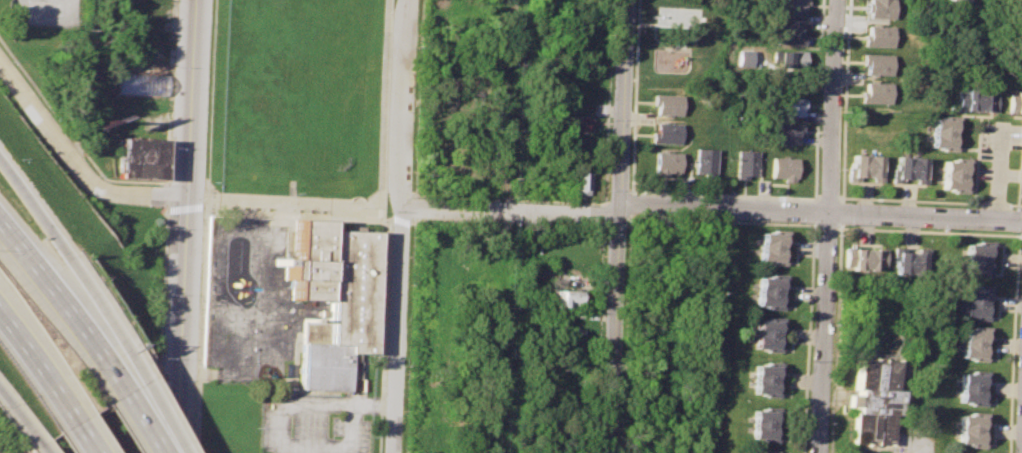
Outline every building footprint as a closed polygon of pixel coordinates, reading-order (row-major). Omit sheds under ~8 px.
[(778,15),(779,0),(806,0),(805,16),(778,15)] [(866,16),(867,0),(896,0),(895,17),(866,16)] [(689,18),(689,8),(658,6),(657,26),(680,27),(680,18),(689,18)] [(777,23),(802,23),(802,42),(777,42),(777,23)] [(868,25),(894,26),(893,47),(863,46),(863,34),(868,34),(868,25)] [(779,51),(806,52),(805,69),(778,68),(779,51)] [(863,52),(893,53),(892,74),(867,73),(867,63),(862,63),(863,52)] [(866,81),(891,82),(891,102),(861,102),(861,90),(866,90),(866,81)] [(953,90),(962,90),(962,87),(987,88),(987,92),(994,92),(994,111),(953,110),(953,90)] [(1015,89),(1021,89),(1021,111),(1007,111),(1007,92),(1014,92),(1015,89)] [(658,114),(682,114),(682,96),(658,95),(658,114)] [(785,99),(804,100),(804,118),(785,117),(785,99)] [(931,118),(942,119),(943,115),(956,116),(956,126),(952,126),(951,140),(956,140),(955,151),(939,150),(939,146),(929,145),(931,118)] [(560,129),(592,130),(592,117),(560,117),(560,129)] [(652,143),(681,143),(681,124),(652,124),(652,143)] [(773,127),(797,127),(797,142),(773,142),(773,127)] [(164,178),(165,140),(121,138),(119,176),(164,178)] [(713,176),(715,150),(697,148),(695,175),(713,176)] [(679,171),(680,153),(656,153),(656,170),(679,171)] [(853,154),(880,156),(879,167),(883,168),(883,181),(871,180),(871,177),(859,176),(858,180),(847,179),(848,166),(852,166),(853,154)] [(730,155),(756,157),(755,177),(729,176),(730,155)] [(895,156),(924,157),(923,169),(927,169),(927,183),(915,183),(915,179),(902,178),(902,182),(891,182),(892,167),(895,167),(895,156)] [(772,157),(798,158),(796,178),(771,177),(772,157)] [(942,160),(955,160),(955,157),(970,157),(969,169),(965,169),(964,182),(969,182),(969,192),(953,191),(954,187),(941,187),(942,160)] [(571,195),(588,196),(589,173),(571,172),(571,195)] [(291,392),(293,331),(302,331),(302,320),(327,321),(327,297),(291,296),(292,279),(281,279),(282,258),(292,258),(293,219),(328,221),(328,230),(378,232),(374,354),(348,353),(346,394),(291,392)] [(761,233),(785,234),(784,262),(760,261),(761,233)] [(967,244),(980,244),(980,241),(994,242),(993,252),(989,252),(988,265),(993,265),(992,276),(978,276),(979,271),(966,270),(967,244)] [(894,247),(903,247),(903,252),(917,253),(918,246),(931,247),(930,261),(926,261),(925,275),(897,274),(898,260),(893,260),(894,247)] [(845,248),(886,249),(885,267),(878,266),(878,270),(852,269),(852,265),(845,264),(845,248)] [(758,278),(782,279),(781,308),(757,307),(758,278)] [(966,287),(978,287),(978,284),(992,285),(991,295),(987,295),(987,309),(991,309),(991,320),(977,319),(978,315),(964,315),(966,287)] [(582,290),(549,289),(549,306),(582,307),(582,290)] [(759,321),(783,322),(782,352),(758,351),(759,321)] [(966,329),(977,330),(977,325),(991,326),(991,336),(986,336),(985,350),(990,350),(990,361),(976,361),(977,355),(965,355),(966,329)] [(855,358),(896,359),(895,390),(906,390),(905,413),(894,412),(893,443),(851,441),(852,411),(856,411),(856,405),(849,405),(849,393),(857,394),(857,388),(854,388),(855,358)] [(756,366),(779,367),(778,396),(755,395),(756,366)] [(976,370),(989,371),(988,381),(985,381),(984,394),(988,394),(987,405),(974,404),(974,400),(961,399),(963,373),(976,373),(976,370)] [(755,408),(779,409),(778,438),(754,437),(755,408)] [(961,414),(974,415),(974,411),(987,412),(987,421),(982,421),(982,436),(986,436),(985,447),(971,446),(972,442),(960,441),(961,414)]
